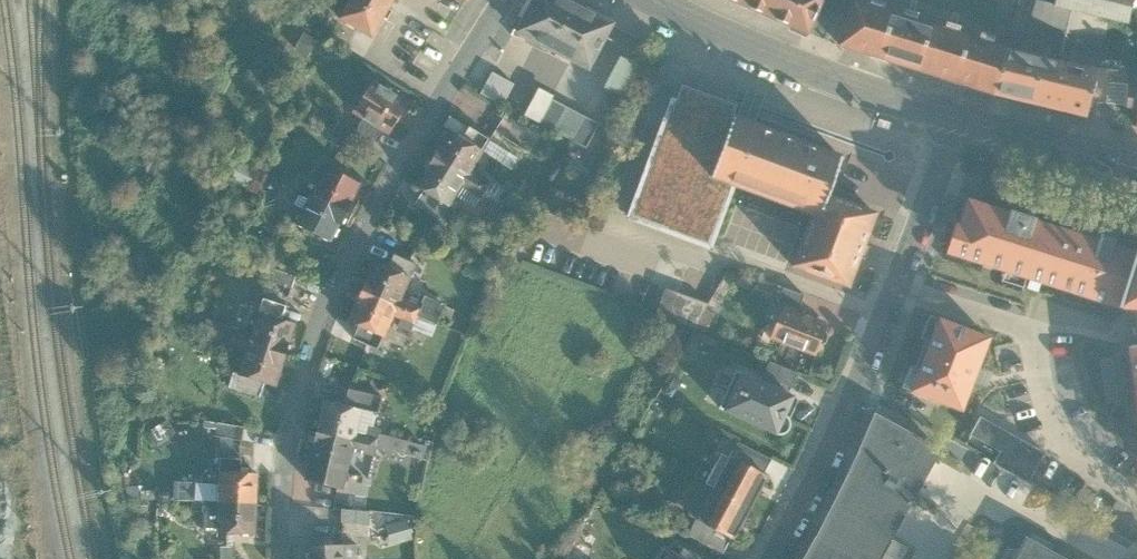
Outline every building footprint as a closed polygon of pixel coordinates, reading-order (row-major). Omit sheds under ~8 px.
[(377,46),(404,0),(355,0),(341,26),(377,46)] [(471,12),(478,0),(452,0),(471,12)] [(561,0),(540,0),(520,38),(594,77),(618,30),(561,0)] [(811,32),(825,0),(737,0),(811,32)] [(1110,21),(1128,26),(1134,0),(1055,0),(1054,7),(1110,21)] [(1004,48),(856,2),(842,46),(990,92),(1004,48)] [(1035,2),(1021,52),(1096,72),(1110,21),(1054,7),(1035,2)] [(1004,48),(990,92),(1086,116),(1088,109),(1096,72),(1021,52),(1004,48)] [(624,99),(638,69),(623,62),(609,92),(624,99)] [(1096,72),(1088,109),(1124,112),(1127,90),(1129,74),(1096,72)] [(515,86),(494,74),(482,94),(503,106),(515,86)] [(411,109),(373,86),(353,118),(391,141),(411,109)] [(1127,90),(1124,112),(1124,119),(1136,120),(1136,91),(1127,90)] [(742,114),(681,92),(633,222),(710,250),(733,188),(812,216),(793,268),(849,289),(862,253),(876,214),(828,197),(842,160),(750,126),(739,122),(742,114)] [(599,126),(538,94),(526,116),(588,148),(599,126)] [(539,141),(513,126),(505,140),(531,155),(539,141)] [(464,141),(485,154),(492,144),(471,131),(464,141)] [(474,174),(485,154),(464,141),(451,133),(433,161),(486,193),(491,184),(474,174)] [(415,189),(425,195),(449,211),(463,190),(481,201),(486,193),(433,161),(415,189)] [(328,169),(312,197),(346,216),(362,188),(328,169)] [(542,195),(525,184),(519,193),(537,204),(542,195)] [(534,205),(511,191),(505,202),(528,215),(534,205)] [(1109,305),(1128,243),(1118,239),(1119,234),(1090,225),(1088,232),(1036,216),(1038,210),(1006,200),(1004,206),(962,194),(944,254),(1109,305)] [(449,211),(425,195),(417,207),(441,223),(449,211)] [(312,197),(297,224),(331,243),(346,216),(312,197)] [(1109,305),(1123,309),(1127,345),(1136,344),(1136,245),(1128,243),(1109,305)] [(394,256),(389,268),(412,278),(417,267),(394,256)] [(389,268),(376,262),(362,294),(419,318),(439,326),(446,308),(426,299),(424,304),(412,299),(409,304),(402,301),(412,278),(389,268)] [(295,273),(272,266),(268,279),(291,286),(295,273)] [(664,284),(654,310),(695,324),(704,299),(664,284)] [(419,318),(362,294),(349,325),(361,330),(386,340),(395,318),(415,326),(419,318)] [(229,324),(227,332),(285,348),(295,317),(258,306),(250,329),(229,324)] [(828,323),(781,306),(769,339),(817,356),(822,341),(828,339),(830,331),(828,325),(828,323)] [(987,335),(938,317),(911,390),(960,408),(987,335)] [(386,340),(361,330),(355,343),(380,353),(386,340)] [(265,379),(274,382),(285,348),(227,332),(224,342),(244,348),(237,370),(265,379)] [(1136,414),(1136,344),(1127,345),(1136,414)] [(769,360),(763,376),(794,389),(800,373),(769,360)] [(763,376),(736,365),(719,405),(776,429),(780,429),(783,428),(786,426),(789,423),(789,419),(789,416),(787,412),(784,410),(794,389),(763,376)] [(265,379),(237,370),(232,386),(260,395),(265,379)] [(348,385),(345,400),(363,405),(379,409),(382,394),(348,385)] [(345,400),(325,396),(316,433),(354,442),(363,405),(345,400)] [(940,447),(875,412),(795,558),(879,558),(940,447)] [(244,425),(217,422),(215,435),(242,438),(244,425)] [(428,443),(382,432),(378,445),(424,457),(428,443)] [(354,442),(316,433),(306,471),(344,481),(354,442)] [(736,442),(729,453),(767,474),(774,463),(736,442)] [(697,474),(706,480),(750,504),(767,474),(729,453),(723,449),(718,459),(709,454),(697,474)] [(192,501),(202,501),(254,503),(255,474),(220,473),(220,479),(193,478),(192,501)] [(694,516),(732,537),(750,504),(706,480),(688,513),(694,516)] [(218,529),(218,531),(253,532),(254,503),(202,501),(201,529),(218,529)] [(369,508),(342,508),(342,520),(369,520),(369,508)] [(732,537),(694,516),(687,530),(724,551),(732,537)] [(1022,531),(1007,558),(1074,558),(1022,531)] [(307,558),(342,558),(342,542),(306,543),(307,558)] [(671,547),(665,558),(700,558),(703,553),(684,544),(681,551),(671,547)]
